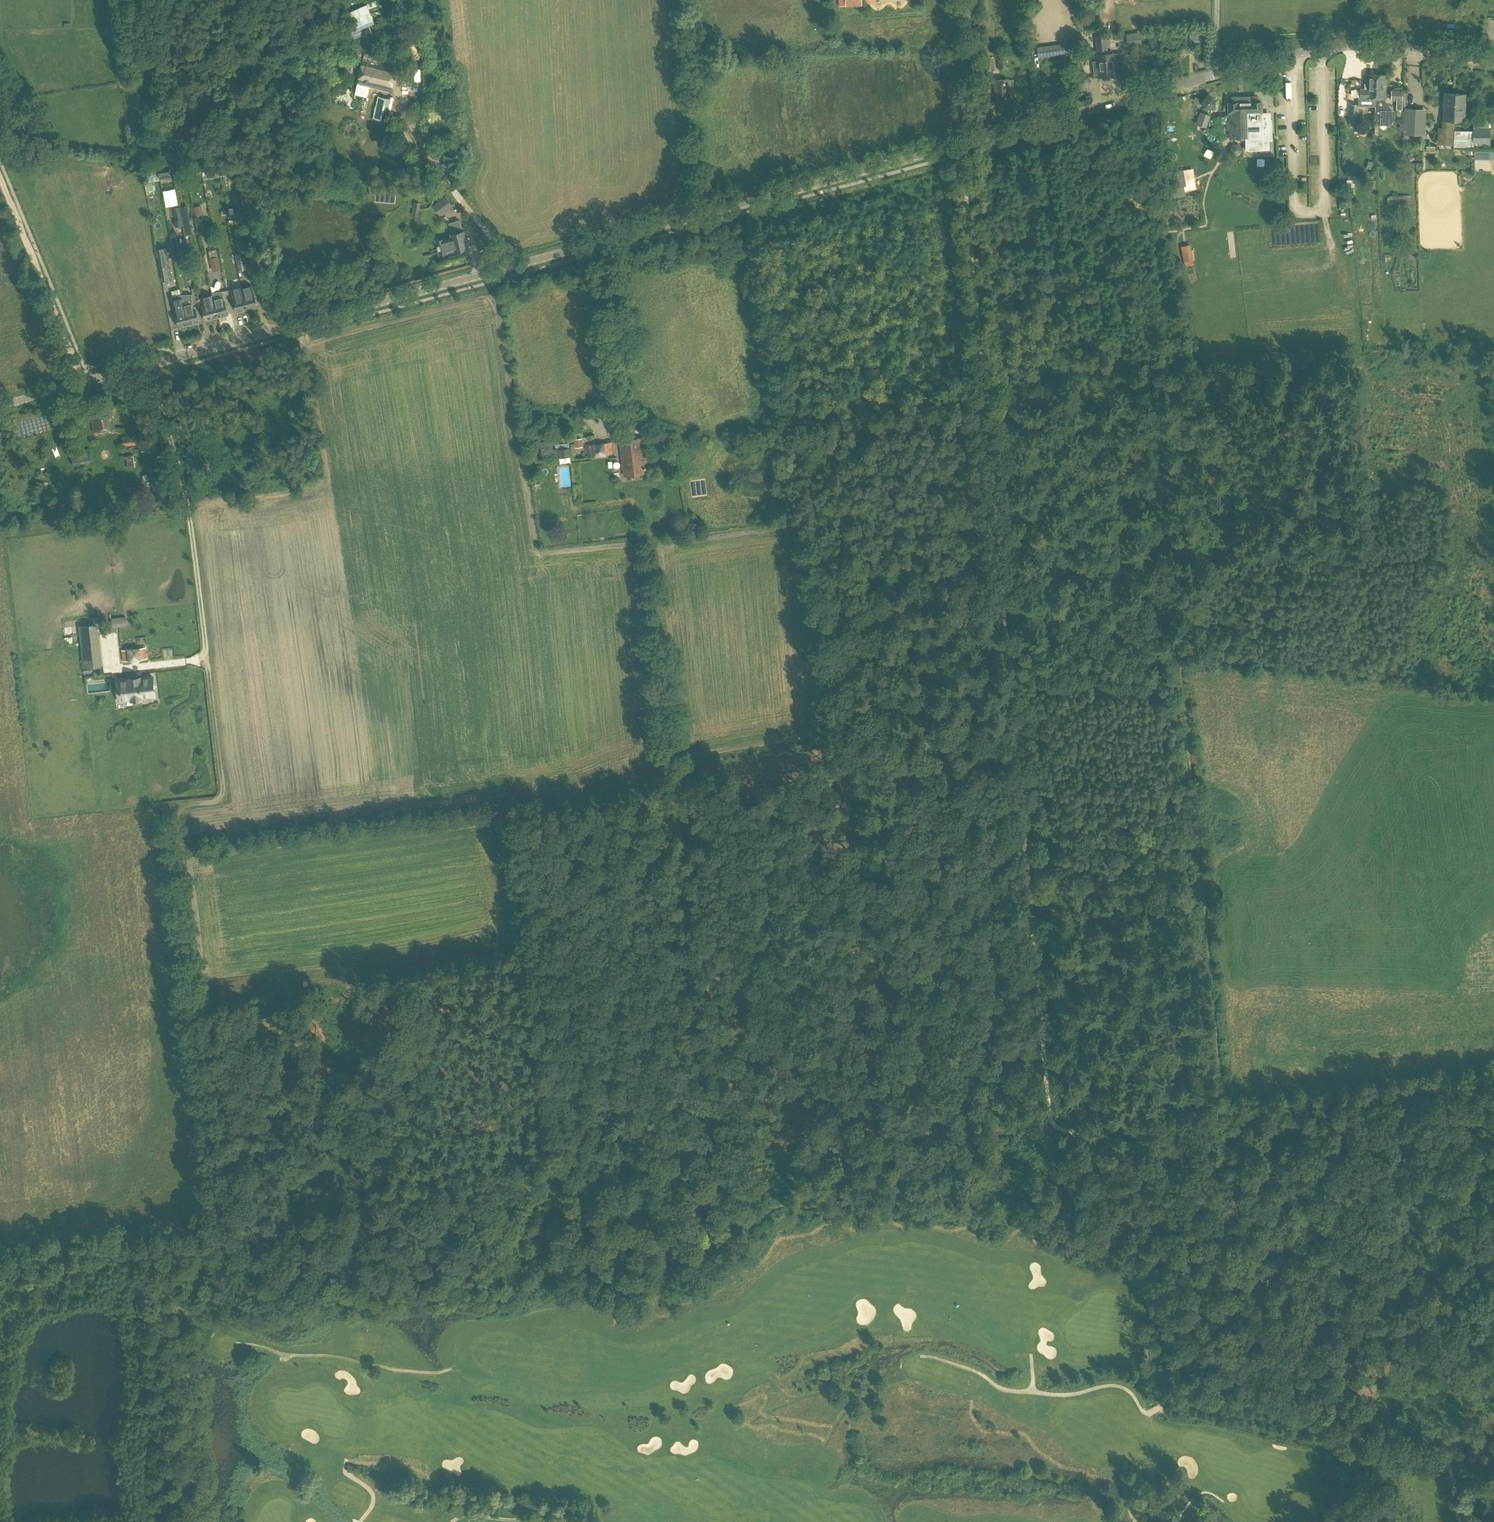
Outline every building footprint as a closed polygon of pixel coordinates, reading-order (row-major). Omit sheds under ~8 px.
[(376,0),(349,0),(347,1),(350,8),(370,1),(372,9),(390,3),(389,0),(378,0),(376,1),(376,0)] [(956,18),(957,17),(963,17),(965,17),(964,4),(955,5),(956,18)] [(346,16),(351,31),(374,22),(367,7),(354,12),(346,16)] [(1126,35),(1128,45),(1142,43),(1141,33),(1126,35)] [(1189,34),(1189,43),(1201,43),(1201,34),(1189,34)] [(1098,61),(1092,61),(1093,75),(1099,75),(1099,77),(1107,76),(1105,51),(1107,51),(1106,39),(1096,39),(1098,57),(1098,61)] [(1068,42),(1037,47),(1039,57),(1070,53),(1068,42)] [(1107,51),(1105,51),(1107,76),(1115,76),(1115,66),(1120,66),(1119,53),(1114,54),(1114,53),(1107,53),(1107,51)] [(356,91),(368,94),(370,85),(391,91),(397,67),(376,62),(377,56),(365,54),(356,91)] [(997,56),(999,68),(1008,67),(1006,55),(997,56)] [(983,58),(984,70),(994,69),(993,57),(983,58)] [(413,77),(420,75),(417,67),(411,68),(413,77)] [(1361,89),(1360,98),(1376,98),(1377,75),(1367,75),(1366,89),(1361,89)] [(1375,115),(1375,121),(1380,119),(1380,122),(1385,123),(1386,122),(1387,122),(1388,122),(1389,121),(1390,121),(1391,120),(1391,119),(1392,118),(1392,117),(1393,116),(1393,111),(1391,111),(1391,106),(1389,106),(1389,105),(1389,104),(1389,103),(1388,102),(1387,102),(1386,102),(1387,75),(1377,75),(1376,98),(1375,115)] [(1008,79),(994,80),(997,102),(1010,101),(1008,86),(1013,86),(1013,79),(1008,80),(1008,79)] [(1390,103),(1396,103),(1403,103),(1403,92),(1391,92),(1390,103)] [(1442,120),(1442,127),(1454,128),(1454,121),(1455,121),(1456,103),(1453,103),(1453,94),(1444,93),(1442,120)] [(1453,94),(1453,103),(1456,103),(1455,121),(1464,122),(1465,94),(1456,94),(1453,94)] [(1409,104),(1415,102),(1412,95),(1406,97),(1409,104)] [(378,96),(373,118),(384,120),(389,98),(378,96)] [(1212,98),(1206,97),(1202,102),(1204,108),(1214,109),(1215,103),(1212,98)] [(1272,140),(1272,119),(1269,119),(1269,114),(1266,114),(1262,114),(1262,102),(1243,102),(1229,102),(1230,138),(1246,138),(1246,150),(1269,149),(1269,140),(1272,140)] [(399,107),(402,114),(408,112),(405,104),(399,107)] [(1349,120),(1350,120),(1350,125),(1357,126),(1357,120),(1358,120),(1359,105),(1349,104),(1349,120)] [(1424,111),(1406,110),(1405,132),(1423,133),(1424,111)] [(1195,125),(1206,129),(1210,116),(1200,113),(1195,125)] [(414,117),(419,125),(423,122),(418,114),(414,117)] [(1439,127),(1438,142),(1453,143),(1454,128),(1442,127),(1439,127)] [(1473,147),(1473,145),(1490,145),(1490,128),(1473,127),(1473,131),(1454,131),(1453,146),(1473,147)] [(1492,155),(1492,146),(1477,145),(1476,155),(1492,155)] [(1250,160),(1242,163),(1244,171),(1252,168),(1250,160)] [(144,162),(145,173),(158,171),(157,162),(144,162)] [(179,173),(186,173),(187,165),(179,164),(179,173)] [(171,177),(169,167),(159,169),(161,179),(171,177)] [(204,168),(205,177),(223,176),(222,167),(204,168)] [(1180,170),(1165,172),(1170,197),(1184,194),(1183,185),(1180,170)] [(433,206),(440,216),(453,206),(446,196),(433,206)] [(188,214),(181,215),(185,234),(192,233),(188,214)] [(437,245),(440,255),(455,251),(456,251),(463,250),(463,249),(468,247),(464,231),(463,231),(460,220),(450,223),(452,234),(451,234),(453,241),(437,245)] [(1189,244),(1181,245),(1184,259),(1192,258),(1189,244)] [(166,248),(157,250),(162,281),(172,280),(166,248)] [(235,254),(238,271),(248,269),(245,252),(235,254)] [(210,259),(213,271),(221,269),(218,257),(210,259)] [(212,276),(214,285),(220,283),(218,274),(212,276)] [(246,287),(242,288),(243,294),(247,310),(257,307),(252,285),(246,287)] [(241,287),(232,289),(238,312),(247,310),(243,294),(242,288),(242,287),(241,287)] [(218,301),(214,302),(218,317),(228,315),(223,293),(217,295),(218,301)] [(192,294),(182,295),(189,325),(199,322),(195,306),(192,307),(192,294)] [(189,325),(182,295),(171,297),(179,327),(189,325)] [(213,295),(201,298),(206,320),(218,317),(214,302),(214,301),(213,295)] [(90,412),(93,432),(115,428),(112,408),(90,412)] [(147,444),(145,434),(136,435),(137,445),(147,444)] [(136,435),(122,437),(124,447),(137,445),(136,435)] [(620,440),(624,475),(646,473),(641,438),(620,440)] [(542,455),(557,453),(557,458),(570,457),(568,443),(555,444),(555,449),(552,450),(552,441),(541,442),(542,455)] [(612,442),(586,445),(587,457),(613,454),(612,442)] [(71,455),(73,465),(91,462),(89,451),(71,455)] [(126,459),(128,468),(135,467),(133,455),(123,457),(124,459),(126,459)] [(154,492),(159,491),(159,487),(155,472),(149,473),(145,474),(143,475),(144,480),(147,480),(150,479),(153,489),(154,492)] [(86,640),(97,639),(95,624),(79,626),(84,668),(100,666),(98,652),(87,653),(86,640)] [(145,648),(122,650),(123,661),(147,659),(145,648)] [(155,695),(153,676),(139,678),(139,676),(130,677),(130,679),(117,680),(119,700),(132,699),(132,700),(141,699),(141,697),(155,695)] [(322,1036),(326,1045),(341,1040),(337,1031),(322,1036)]
